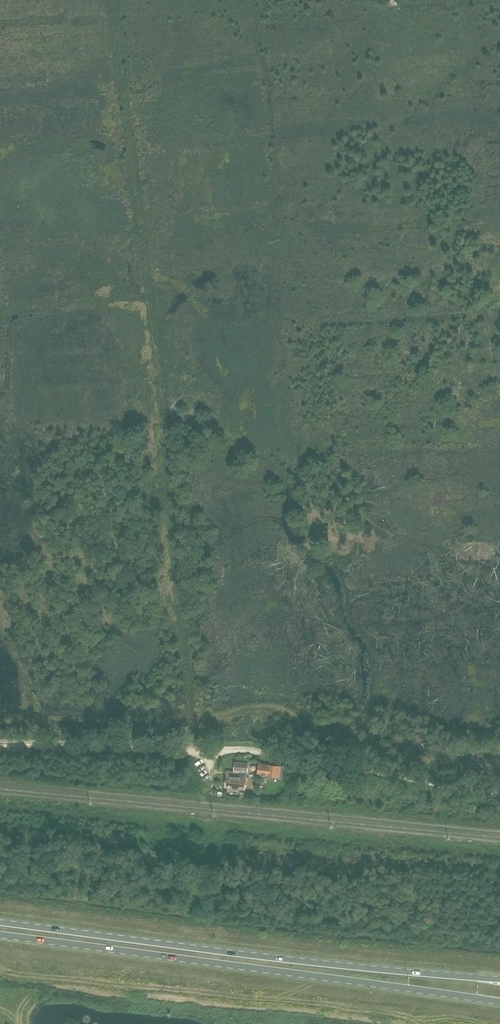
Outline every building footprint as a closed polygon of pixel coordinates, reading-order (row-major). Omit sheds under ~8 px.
[(247,777),(247,771),(248,763),(235,762),(234,771),(227,771),(227,776),(226,787),(245,788),(246,777),(247,777)] [(279,777),(280,766),(258,764),(257,775),(279,777)]
